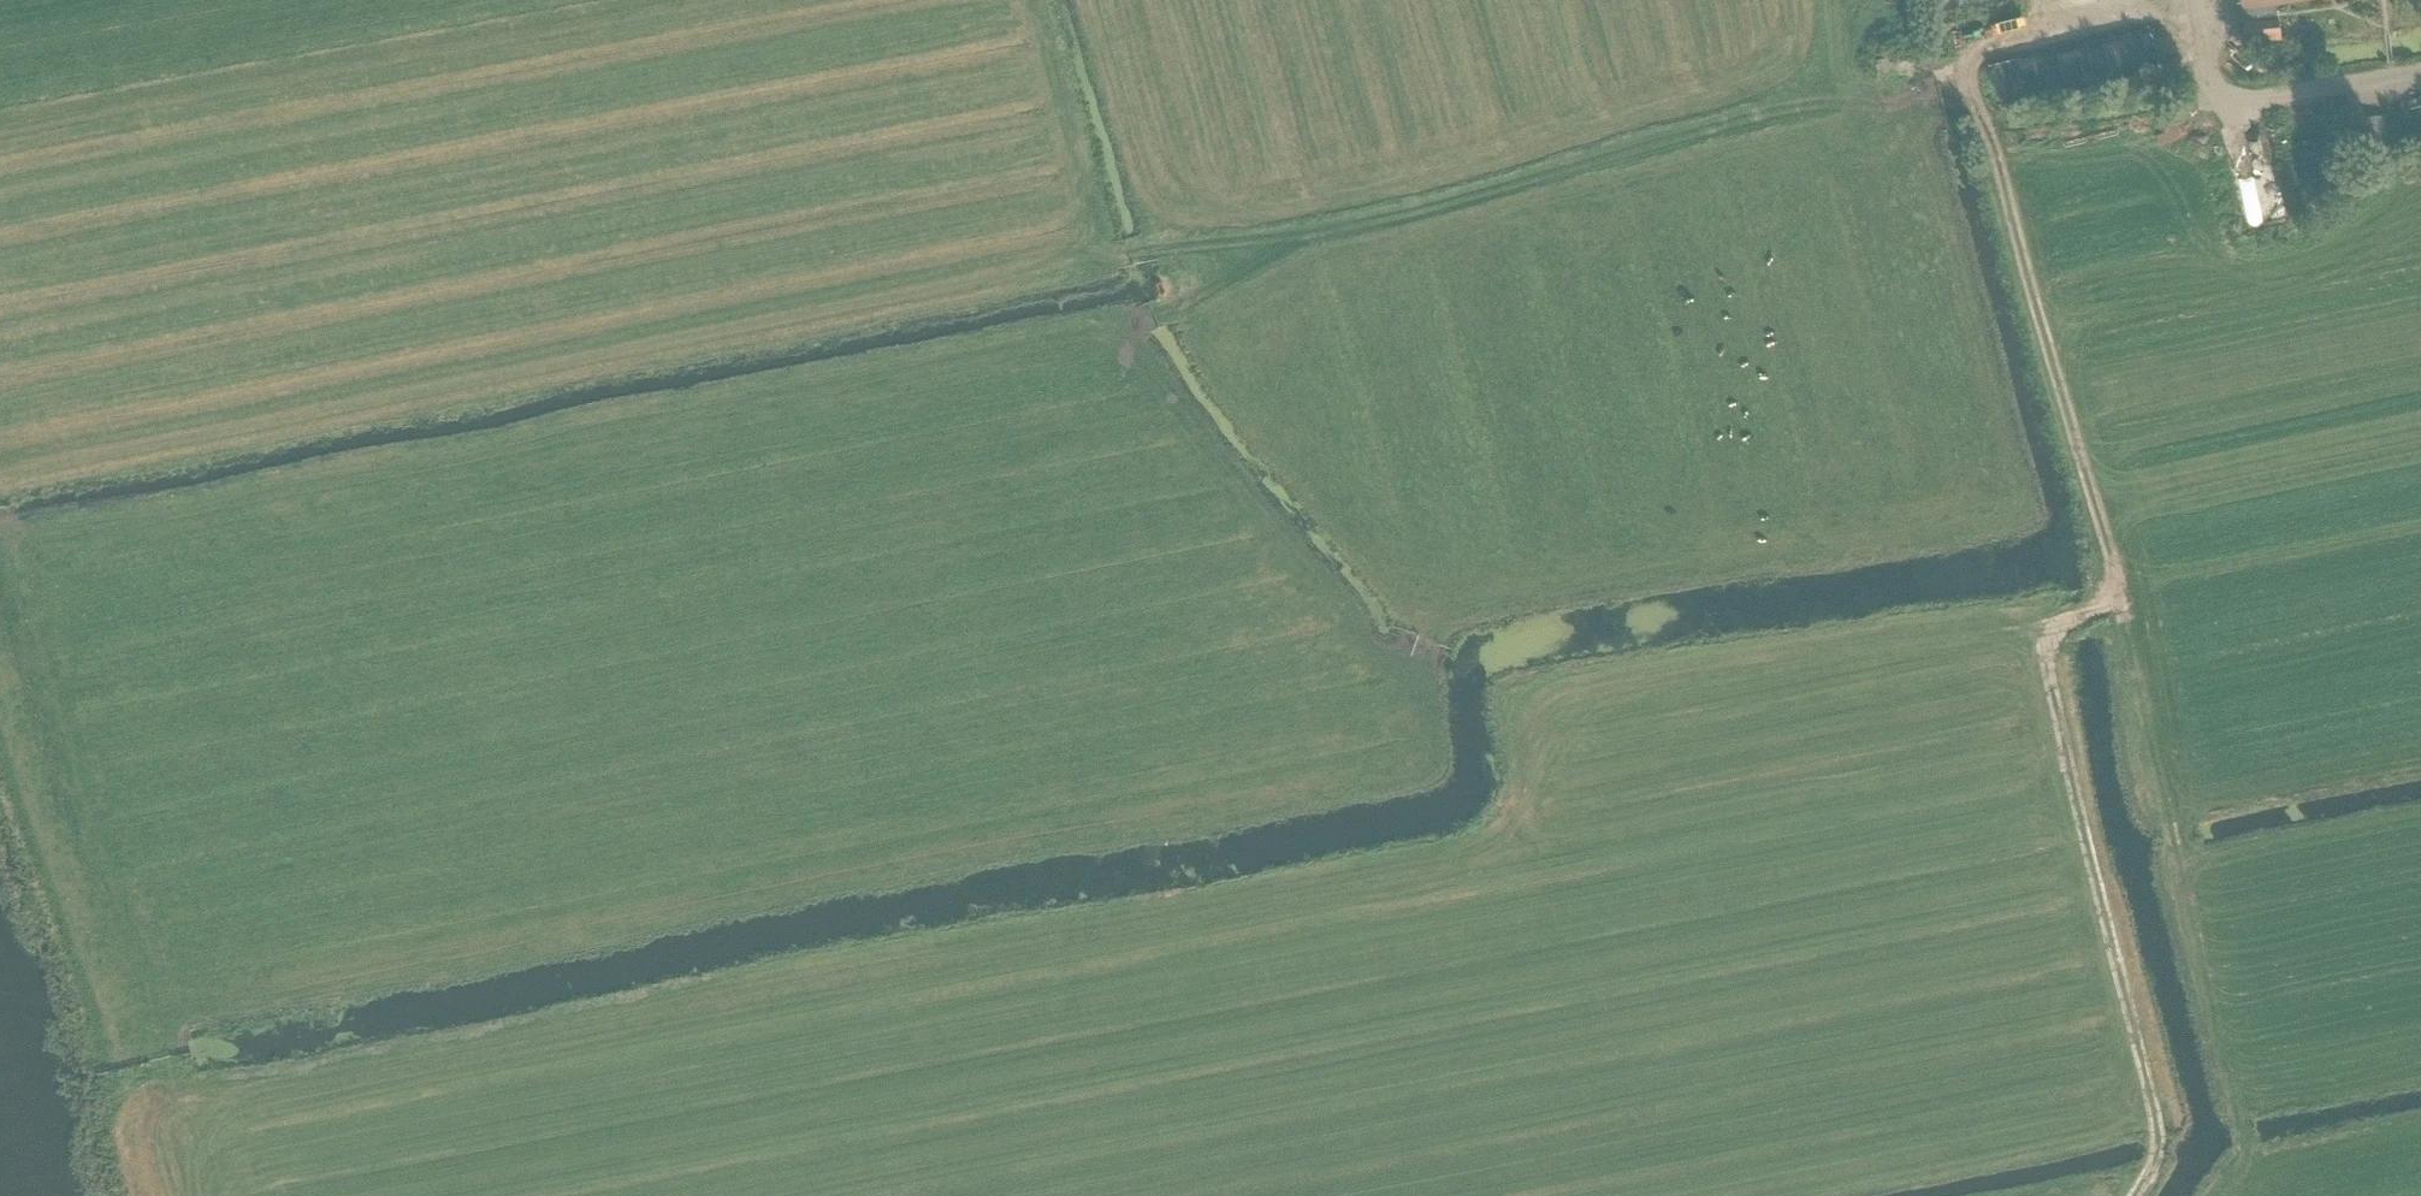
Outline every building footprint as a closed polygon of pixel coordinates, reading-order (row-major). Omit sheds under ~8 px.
[(2243,10),(2245,22),(2244,22),(2247,44),(2282,39),(2279,18),(2278,18),(2276,5),(2318,0),(2241,0),(2243,10)] [(2361,119),(2366,144),(2391,138),(2385,114),(2361,119)]
